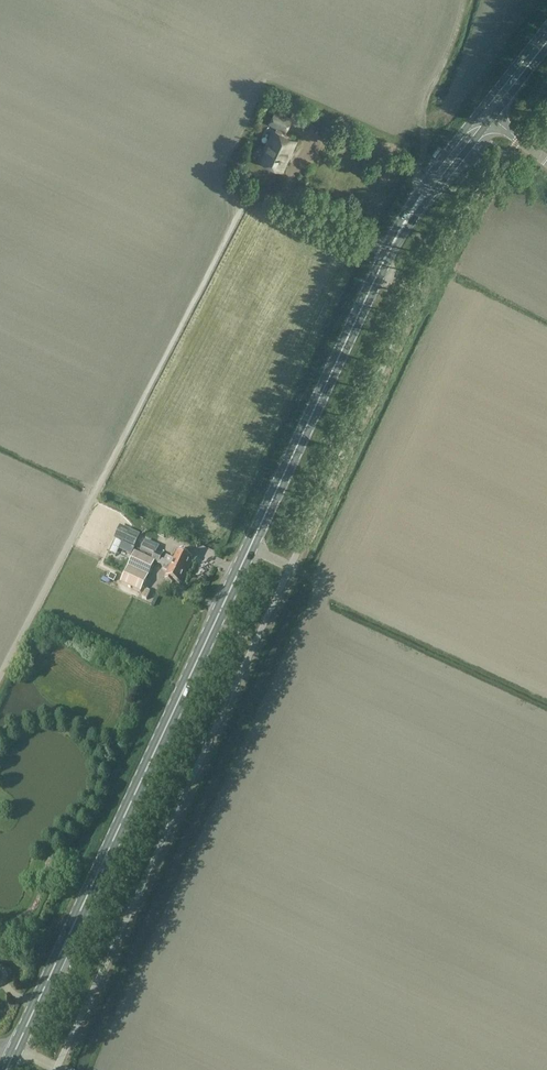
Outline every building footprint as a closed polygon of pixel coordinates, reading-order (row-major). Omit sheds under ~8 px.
[(285,130),(290,121),(290,120),(275,112),(270,123),(277,126),(275,129),(273,128),(264,148),(267,149),(262,160),(281,170),(287,158),(286,157),(294,139),(281,132),(283,129),(285,130)] [(139,536),(120,527),(116,536),(117,537),(116,539),(134,547),(139,536)] [(159,546),(146,541),(142,550),(154,556),(161,559),(163,555),(156,552),(159,546)] [(186,555),(187,553),(179,549),(174,560),(167,556),(164,561),(187,572),(193,559),(186,555)] [(141,592),(155,562),(152,560),(135,552),(120,583),(141,592)] [(181,584),(187,572),(164,561),(161,559),(154,556),(152,560),(155,562),(157,563),(162,565),(163,569),(169,572),(165,580),(172,583),(174,581),(181,584)]
